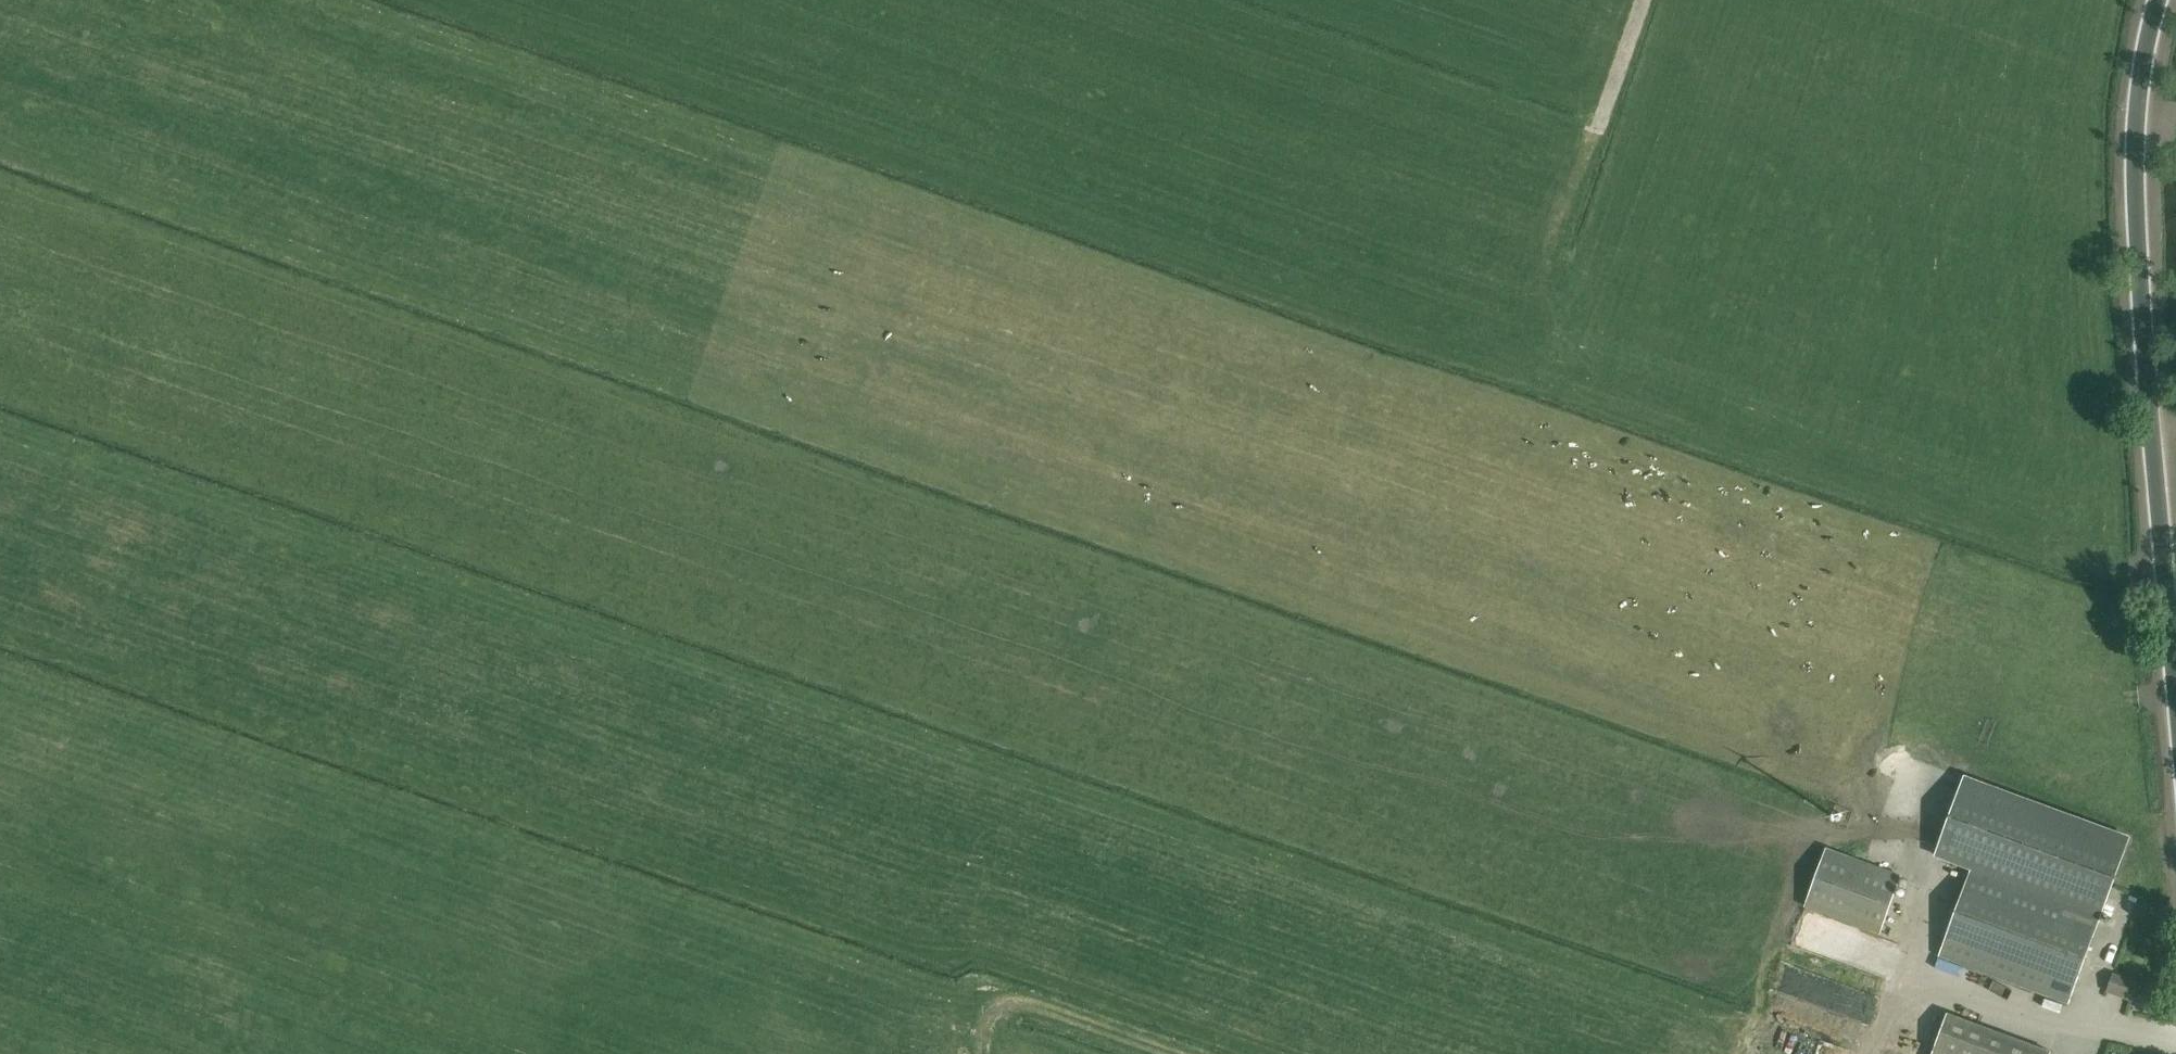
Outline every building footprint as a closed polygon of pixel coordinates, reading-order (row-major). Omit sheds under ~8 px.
[(1935,855),(1973,870),(1941,956),(2068,1003),(2129,838),(1964,777),(1935,855)] [(1880,933),(1901,876),(1827,849),(1806,906),(1880,933)] [(1846,947),(1841,962),(1874,974),(1879,959),(1846,947)] [(2105,995),(2129,1006),(2137,989),(2113,978),(2105,995)] [(2150,1000),(2152,991),(2140,989),(2138,997),(2150,1000)] [(2051,1051),(1948,1014),(1933,1053),(2050,1053),(2051,1051)] [(1841,1050),(1818,1043),(1814,1053),(1840,1053),(1841,1050)]
